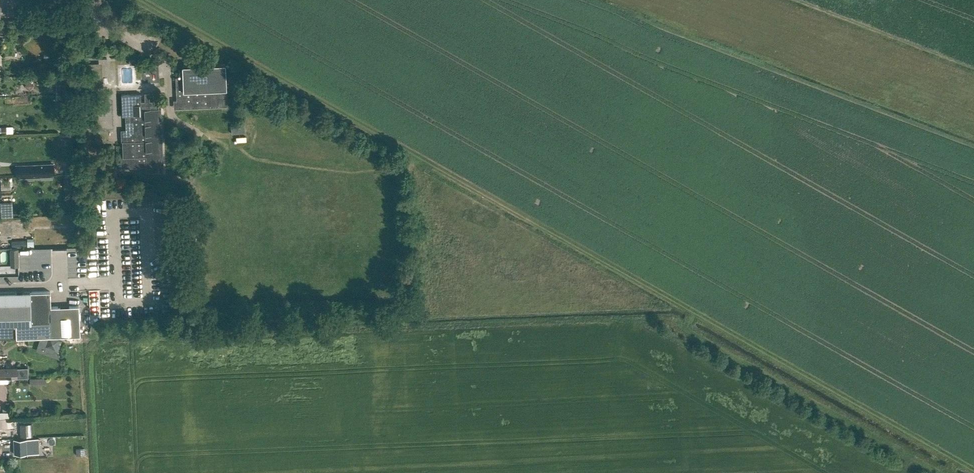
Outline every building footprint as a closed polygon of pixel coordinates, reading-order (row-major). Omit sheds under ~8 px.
[(218,107),(217,98),(227,97),(225,63),(181,65),(182,76),(174,77),(176,109),(218,107)] [(56,78),(57,93),(68,93),(67,78),(56,78)] [(123,142),(121,142),(122,158),(119,158),(120,169),(147,168),(147,173),(164,172),(161,108),(156,108),(156,100),(149,100),(149,97),(144,97),(144,100),(141,100),(140,93),(121,94),(122,116),(124,116),(125,130),(123,130),(123,142)] [(53,174),(52,162),(14,164),(15,176),(53,174)] [(16,248),(6,248),(6,265),(16,265),(16,248)] [(0,293),(0,337),(60,335),(60,327),(52,328),(50,291),(0,293)] [(44,346),(57,351),(61,340),(48,335),(44,346)] [(0,367),(0,378),(12,378),(12,379),(17,379),(16,378),(19,378),(19,377),(28,376),(28,366),(0,367)] [(30,422),(17,423),(18,435),(31,435),(30,422)] [(38,438),(14,439),(14,454),(37,453),(36,444),(38,444),(38,438)]
